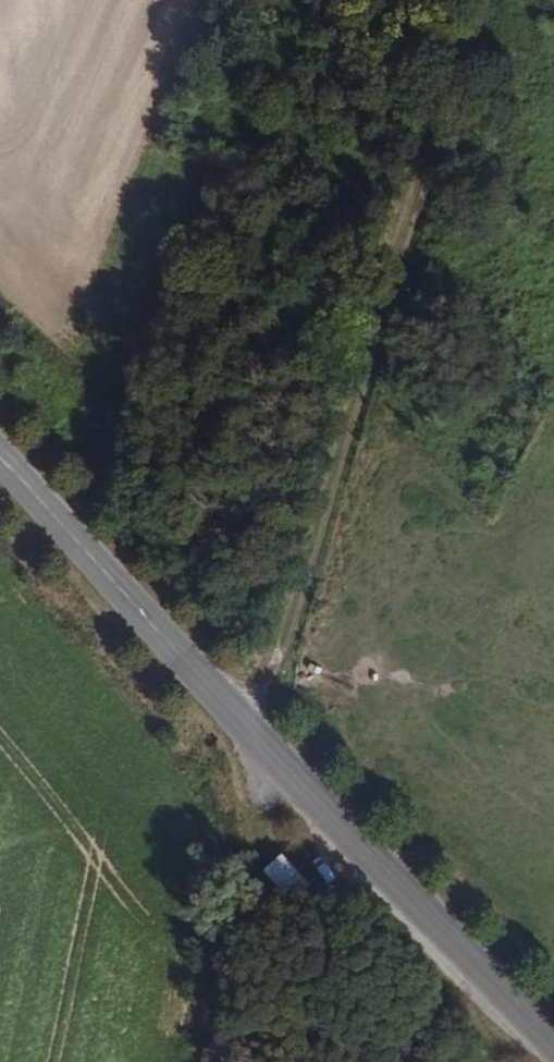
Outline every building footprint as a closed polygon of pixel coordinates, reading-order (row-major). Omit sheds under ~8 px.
[(331,588),(336,575),(322,570),(318,584),(331,588)] [(313,884),(286,855),(266,874),(293,902),(313,884)]
